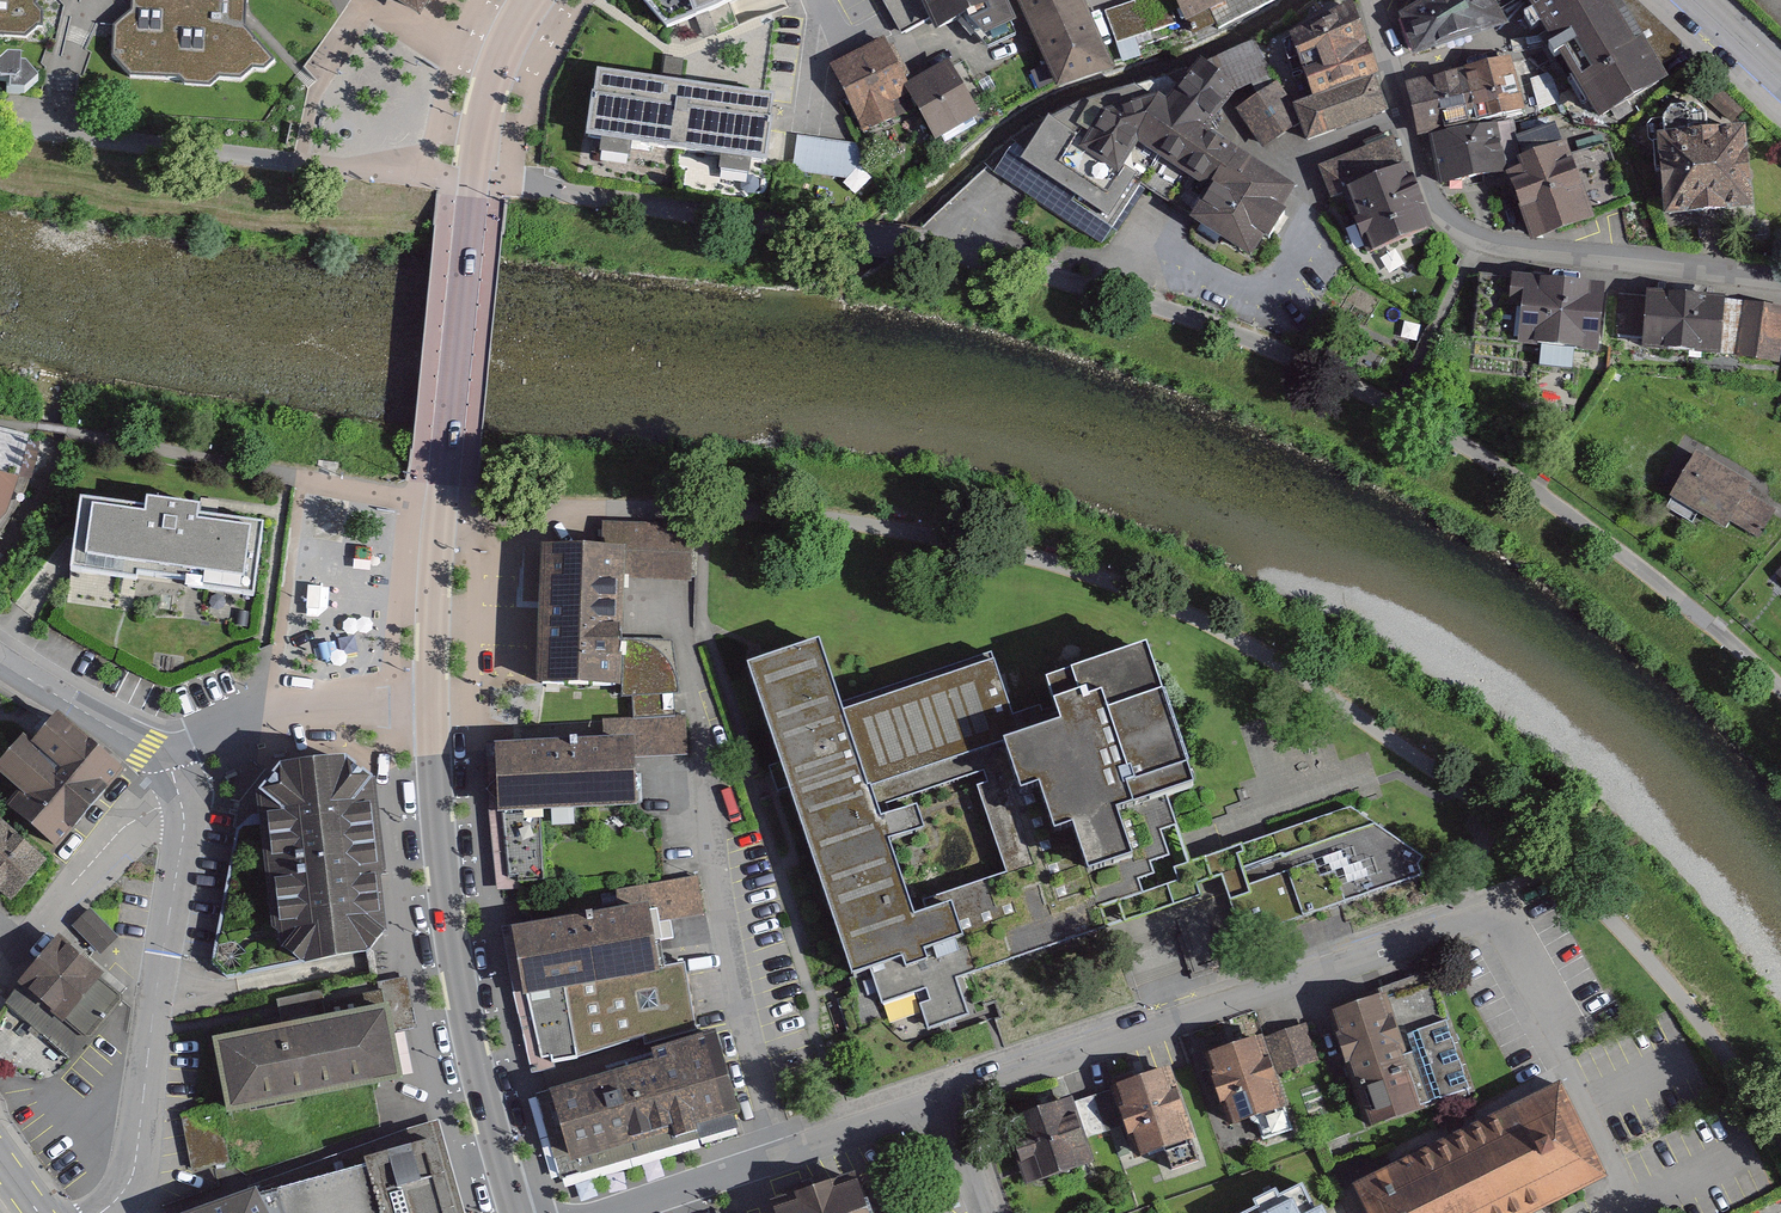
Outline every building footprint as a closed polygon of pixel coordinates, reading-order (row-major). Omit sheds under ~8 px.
[(11,44),(17,36),(34,37),(45,27),(46,10),(35,1),(36,0),(0,0),(0,42),(11,44)] [(146,14),(126,32),(125,57),(145,82),(188,85),(209,95),(215,116),(241,133),(255,114),(271,111),(300,79),(284,54),(256,31),(257,0),(146,0),(146,14)] [(420,14),(430,0),(400,0),(420,14)] [(666,26),(736,0),(645,0),(666,26)] [(903,31),(929,20),(921,0),(885,0),(903,31)] [(1006,0),(922,0),(936,30),(960,17),(989,45),(1014,35),(1008,23),(1015,18),(1006,0)] [(1046,64),(1031,71),(1038,89),(1055,83),(1058,89),(1110,66),(1082,0),(1019,0),(1046,64)] [(1104,10),(1115,43),(1174,22),(1167,0),(1133,0),(1104,10)] [(1185,23),(1230,4),(1233,1),(1235,0),(1176,0),(1185,23)] [(1496,0),(1422,0),(1410,4),(1396,10),(1400,27),(1408,55),(1506,23),(1500,8),(1496,0)] [(1500,8),(1515,0),(1496,0),(1500,8)] [(1570,62),(1561,66),(1570,82),(1579,77),(1601,119),(1667,78),(1665,67),(1680,59),(1683,41),(1635,0),(1530,0),(1570,62)] [(1379,73),(1352,3),(1291,33),(1312,94),(1379,73)] [(904,97),(910,93),(915,90),(912,86),(907,75),(901,79),(880,40),(830,66),(865,132),(910,109),(904,97)] [(1270,74),(1254,40),(1201,58),(1165,100),(1173,127),(1195,120),(1207,127),(1235,91),(1270,74)] [(1525,107),(1513,52),(1458,65),(1470,120),(1525,107)] [(0,70),(0,86),(2,88),(11,88),(11,97),(24,97),(38,86),(26,70),(21,70),(21,63),(8,63),(0,70)] [(1470,120),(1458,65),(1403,78),(1416,132),(1470,120)] [(947,66),(912,86),(915,90),(910,93),(935,136),(974,113),(947,66)] [(776,95),(591,69),(581,140),(597,142),(595,156),(646,164),(648,147),(702,154),(704,172),(743,178),(746,161),(766,164),(776,95)] [(1314,96),(1294,102),(1302,121),(1306,139),(1389,112),(1378,76),(1314,96)] [(1302,121),(1277,81),(1238,106),(1263,146),(1302,121)] [(1744,108),(1723,87),(1710,100),(1731,121),(1744,108)] [(1165,100),(1159,92),(1106,109),(1080,145),(1119,172),(1140,144),(1206,188),(1190,216),(1251,255),(1297,185),(1195,120),(1173,127),(1165,100)] [(1080,145),(1106,109),(1092,99),(1050,115),(1023,156),(1011,149),(998,171),(1105,239),(1142,185),(1190,216),(1206,188),(1140,144),(1119,172),(1080,145)] [(1664,117),(1650,119),(1656,170),(1662,170),(1667,212),(1752,206),(1741,124),(1707,127),(1706,111),(1697,102),(1673,105),(1664,117)] [(1556,128),(1554,122),(1516,136),(1523,154),(1518,156),(1521,165),(1505,171),(1530,242),(1594,219),(1590,208),(1570,152),(1561,126),(1556,128)] [(1497,124),(1432,138),(1441,183),(1507,170),(1497,124)] [(876,147),(795,135),(789,179),(870,191),(876,147)] [(1412,183),(1394,137),(1339,158),(1357,204),(1412,183)] [(1609,142),(1570,152),(1590,208),(1628,199),(1609,142)] [(1430,228),(1412,183),(1357,204),(1375,250),(1430,228)] [(1512,276),(1478,273),(1473,332),(1517,338),(1520,307),(1509,305),(1512,276)] [(1512,276),(1509,305),(1520,307),(1517,338),(1516,346),(1601,354),(1608,282),(1512,273),(1512,276)] [(1642,346),(1710,354),(1717,299),(1648,291),(1648,297),(1643,338),(1642,346)] [(1648,297),(1612,293),(1608,334),(1643,338),(1648,297)] [(1710,354),(1779,362),(1780,342),(1780,306),(1717,299),(1710,354)] [(8,510),(29,435),(0,428),(0,518),(8,510)] [(1751,482),(1697,451),(1671,495),(1723,526),(1728,521),(1761,539),(1777,509),(1749,494),(1751,482)] [(144,506),(81,497),(75,539),(71,570),(137,579),(138,573),(189,580),(188,586),(253,595),(263,522),(201,514),(202,505),(146,497),(144,506)] [(694,524),(632,522),(631,551),(540,550),(539,684),(620,686),(634,718),(677,716),(675,669),(669,641),(652,638),(624,640),(625,581),(693,583),(694,524)] [(1083,709),(1048,721),(1027,660),(873,713),(849,644),(751,678),(776,744),(787,779),(797,809),(863,998),(886,990),(893,1011),(928,999),(942,1042),(993,1025),(980,984),(1124,934),(1118,917),(1138,911),(1160,903),(1155,887),(1184,877),(1185,870),(1173,830),(1192,824),(1248,798),(1197,650),(1077,690),(1083,709)] [(626,736),(497,744),(497,890),(520,890),(521,881),(546,880),(541,812),(551,811),(553,826),(575,824),(573,810),(637,807),(636,760),(687,755),(686,717),(626,719),(626,736)] [(122,769),(62,721),(44,745),(33,736),(2,774),(24,792),(11,808),(59,847),(122,769)] [(345,756),(279,764),(255,793),(257,815),(281,948),(301,966),(372,952),(386,933),(380,877),(386,871),(375,789),(368,777),(345,756)] [(1367,812),(1289,841),(1319,922),(1444,881),(1443,864),(1367,812)] [(281,948),(257,815),(236,831),(214,961),(224,975),(297,962),(281,948)] [(0,824),(0,893),(25,915),(66,867),(7,816),(0,824)] [(645,902),(503,930),(531,1069),(649,1046),(651,1037),(695,1023),(685,962),(663,966),(652,925),(711,917),(704,881),(643,886),(645,902)] [(117,938),(89,909),(71,926),(100,955),(117,938)] [(58,936),(3,1004),(71,1058),(122,996),(101,979),(105,974),(58,936)] [(1439,972),(1328,1009),(1369,1132),(1443,1108),(1436,1089),(1474,1076),(1439,972)] [(279,1024),(213,1038),(228,1109),(355,1087),(369,1086),(401,1080),(392,1034),(415,1029),(405,978),(379,982),(382,1005),(328,1015),(323,989),(276,999),(279,1024)] [(1319,1022),(1210,1054),(1235,1141),(1265,1132),(1270,1149),(1309,1138),(1293,1081),(1333,1070),(1319,1022)] [(655,1061),(537,1094),(563,1178),(697,1138),(702,1145),(736,1136),(738,1128),(741,1122),(713,1031),(653,1051),(655,1061)] [(1187,1070),(1112,1093),(1138,1176),(1170,1166),(1176,1185),(1220,1172),(1187,1070)] [(1371,1189),(1383,1212),(1573,1212),(1619,1190),(1569,1090),(1371,1189)] [(1088,1098),(1004,1124),(1027,1199),(1111,1172),(1088,1098)] [(233,1116),(189,1118),(189,1168),(235,1164),(233,1116)] [(190,1212),(465,1212),(439,1122),(190,1212)] [(787,1204),(789,1212),(889,1212),(879,1178),(858,1184),(856,1175),(822,1185),(824,1193),(787,1204)] [(1300,1186),(1247,1212),(1314,1212),(1300,1186)] [(1330,1205),(1314,1212),(1335,1212),(1330,1205)]
